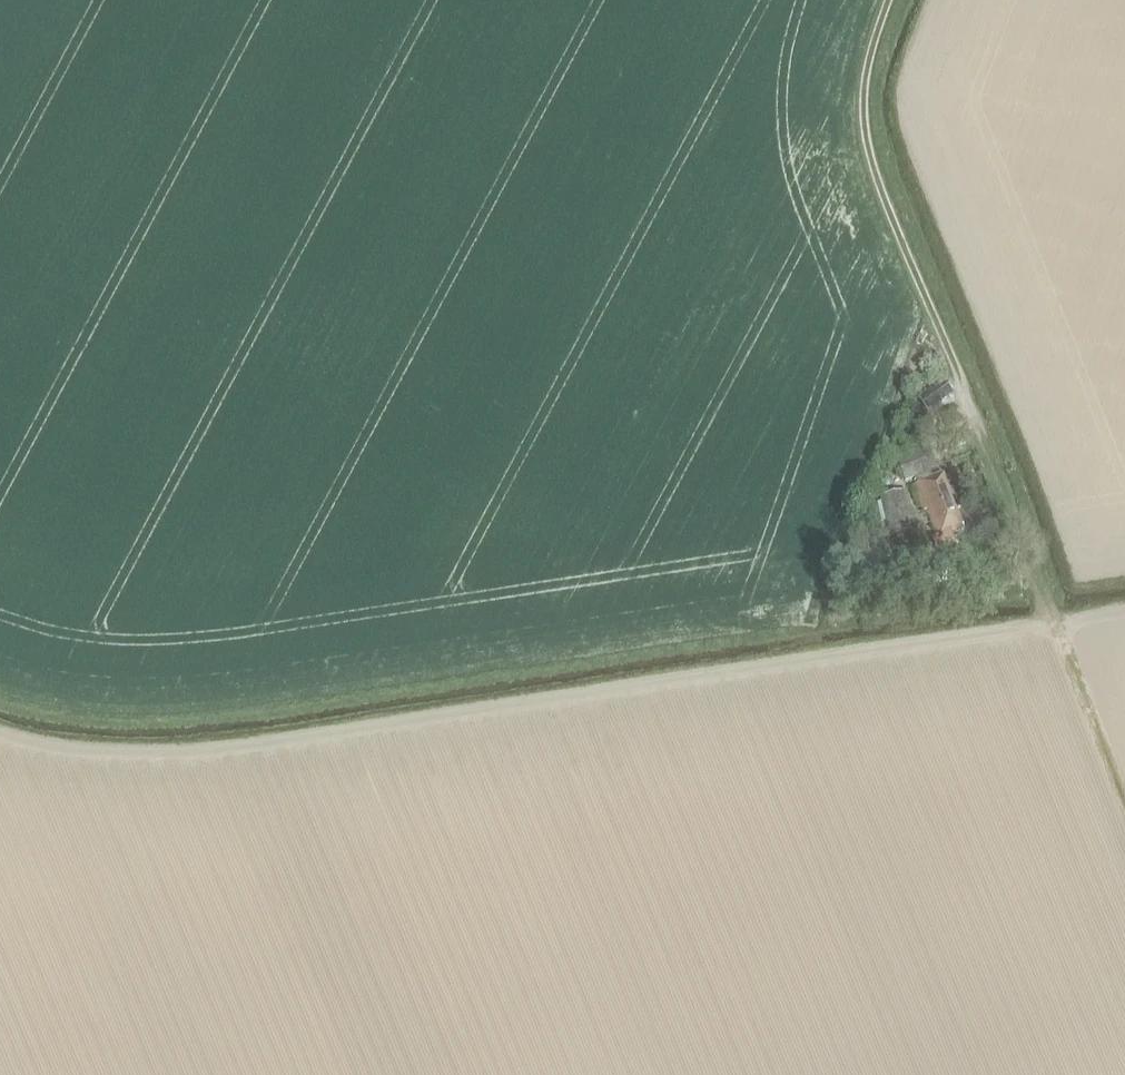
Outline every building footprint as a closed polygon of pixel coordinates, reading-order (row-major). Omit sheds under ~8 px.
[(915,477),(917,483),(912,485),(922,512),(926,510),(936,537),(931,539),(935,548),(953,541),(950,532),(962,527),(956,511),(962,504),(956,490),(948,489),(942,474),(931,478),(928,471),(937,468),(929,448),(934,446),(925,421),(912,426),(921,450),(896,460),(904,481),(915,477)] [(918,544),(906,492),(881,498),(893,550),(918,544)]
